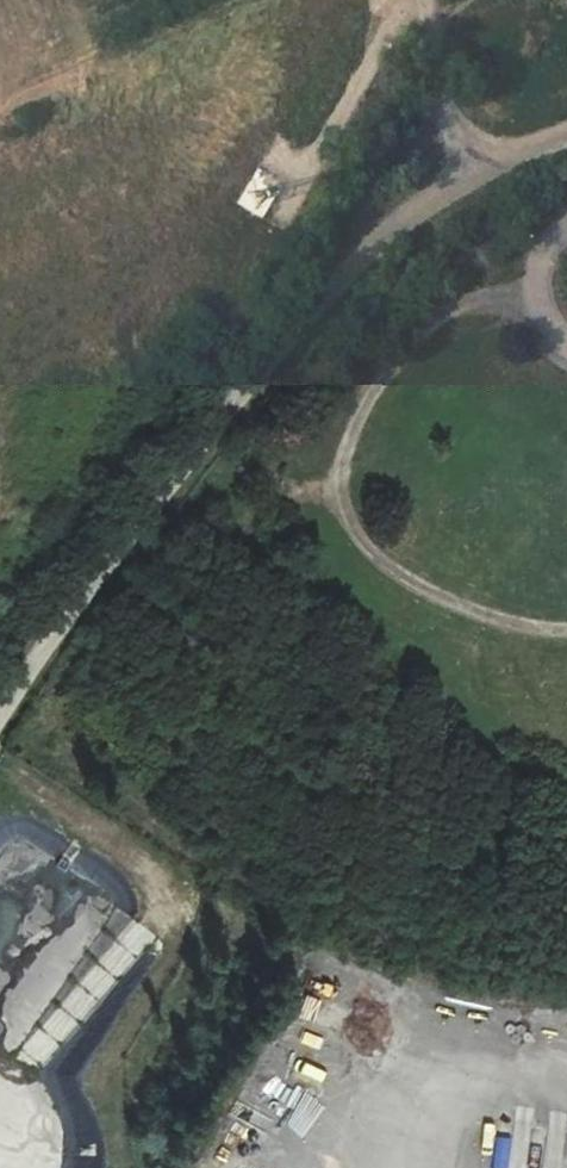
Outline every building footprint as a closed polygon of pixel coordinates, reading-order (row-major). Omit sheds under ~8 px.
[(296,1020),(329,1028),(334,1006),(301,998),(296,1020)]
